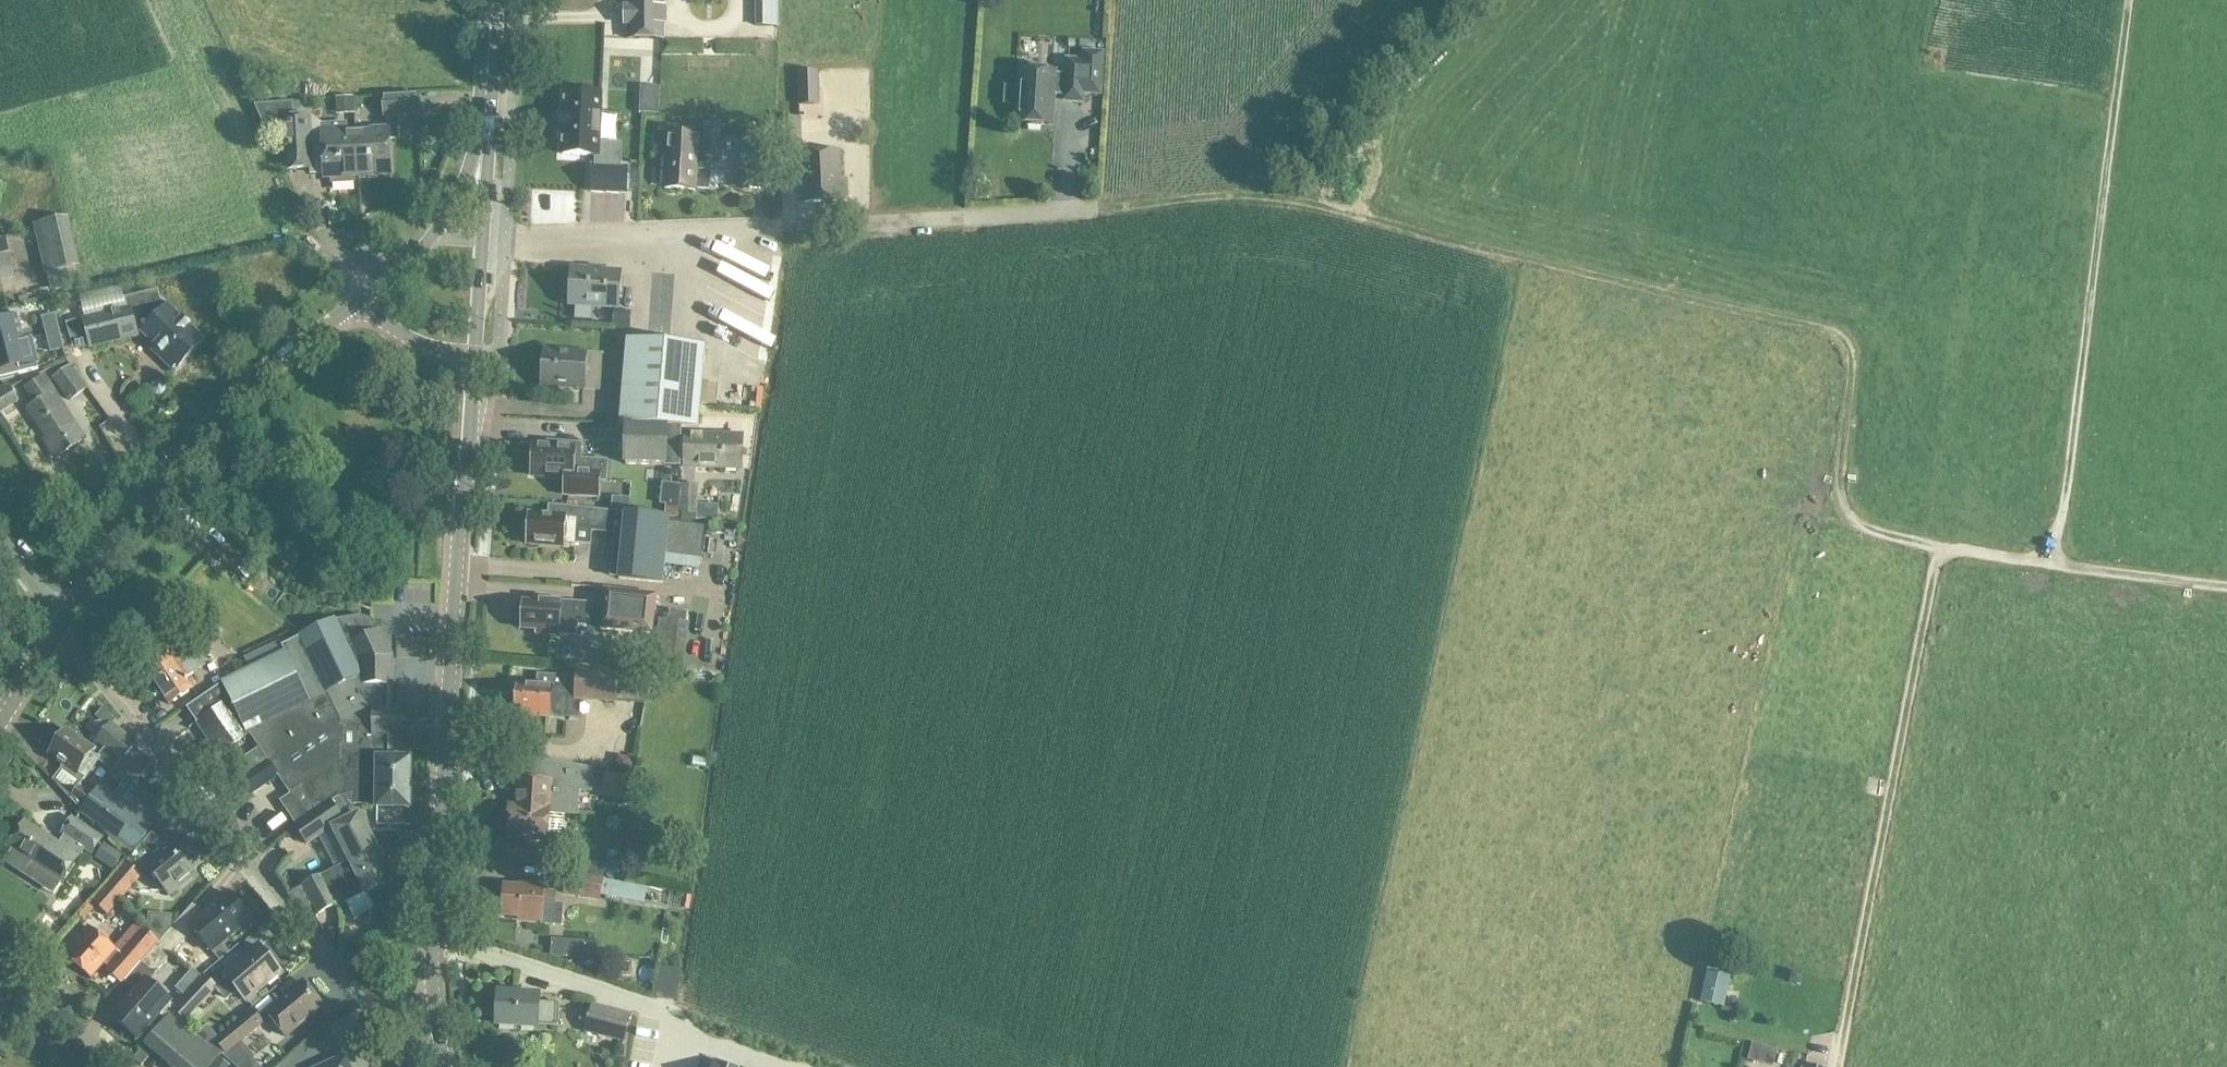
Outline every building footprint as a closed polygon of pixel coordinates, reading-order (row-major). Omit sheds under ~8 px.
[(630,38),(664,39),(664,0),(630,0),(630,38)] [(670,68),(751,70),(752,0),(671,0),(670,68)] [(756,26),(777,26),(777,0),(756,0),(756,26)] [(1056,73),(1021,70),(1018,124),(1029,124),(1028,127),(1041,128),(1042,125),(1052,126),(1054,96),(1065,97),(1065,101),(1083,103),(1084,94),(1100,95),(1103,54),(1085,53),(1085,62),(1068,61),(1067,75),(1056,74),(1056,73)] [(798,74),(799,104),(819,104),(818,73),(798,74)] [(610,144),(599,143),(601,95),(565,93),(562,155),(596,156),(595,166),(592,166),(591,192),(626,194),(627,168),(609,167),(610,144)] [(383,119),(421,117),(420,95),(382,97),(383,119)] [(315,171),(312,116),(293,118),(292,104),(255,107),(265,131),(282,130),(285,173),(315,171)] [(802,149),(801,119),(778,119),(778,150),(802,149)] [(392,176),(389,129),(371,130),(371,132),(365,132),(365,135),(356,136),(358,178),(392,176)] [(356,136),(347,137),(346,130),(321,132),(324,180),(358,178),(356,136)] [(702,132),(701,158),(720,159),(721,132),(702,132)] [(666,155),(665,188),(695,190),(695,188),(708,189),(709,172),(696,171),(697,154),(696,154),(697,136),(656,134),(655,154),(666,155)] [(888,152),(905,150),(904,135),(887,137),(888,152)] [(744,138),(742,188),(769,188),(771,139),(744,138)] [(840,151),(800,152),(802,203),(847,202),(847,180),(841,180),(840,151)] [(79,267),(68,218),(34,226),(45,274),(79,267)] [(0,243),(0,280),(15,276),(6,242),(0,243)] [(618,309),(620,273),(600,271),(600,269),(592,269),(592,271),(572,270),(569,305),(618,309)] [(204,341),(162,300),(158,304),(155,292),(156,291),(156,290),(118,298),(118,300),(120,299),(121,308),(126,307),(130,327),(161,357),(157,361),(169,372),(172,368),(175,371),(204,341)] [(132,337),(130,327),(126,307),(121,308),(79,317),(85,347),(132,337)] [(612,329),(629,330),(630,311),(613,310),(612,329)] [(23,343),(23,342),(15,313),(0,317),(0,349),(23,343)] [(51,352),(64,349),(55,315),(43,319),(51,352)] [(623,466),(667,467),(667,479),(678,480),(678,468),(680,468),(683,429),(699,430),(706,346),(625,338),(618,425),(624,425),(623,466)] [(30,340),(23,342),(23,343),(0,349),(0,380),(38,370),(30,340)] [(586,354),(543,351),(541,386),(583,389),(586,354)] [(88,390),(71,367),(53,380),(70,403),(88,390)] [(45,441),(55,457),(84,439),(45,377),(42,378),(26,389),(36,404),(28,409),(48,439),(45,441)] [(9,386),(0,391),(0,414),(19,402),(9,386)] [(685,470),(740,470),(740,444),(701,444),(701,431),(690,431),(685,470)] [(548,448),(533,447),(532,461),(529,463),(528,470),(531,473),(531,477),(564,479),(563,496),(597,498),(598,480),(604,481),(605,463),(579,461),(580,446),(548,444),(548,448)] [(677,518),(680,485),(666,484),(663,517),(677,518)] [(697,514),(697,484),(680,484),(680,514),(697,514)] [(527,541),(527,544),(563,547),(564,544),(575,545),(576,532),(614,535),(610,578),(617,579),(617,582),(664,586),(670,518),(548,508),(547,516),(529,515),(528,528),(525,530),(524,538),(527,541)] [(257,523),(246,515),(235,529),(246,537),(257,523)] [(237,572),(245,561),(224,543),(216,553),(237,572)] [(650,633),(654,594),(602,589),(598,628),(650,633)] [(521,603),(521,609),(517,611),(517,621),(520,623),(519,629),(535,630),(535,633),(573,635),(574,621),(585,622),(587,604),(537,601),(537,604),(521,603)] [(280,802),(295,825),(297,824),(297,825),(324,804),(355,797),(355,805),(377,805),(377,804),(378,760),(372,760),(372,749),(389,750),(389,737),(396,737),(396,708),(389,708),(389,685),(391,685),(391,657),(378,629),(376,630),(372,619),(360,616),(336,620),(283,645),(286,651),(221,682),(222,684),(218,686),(228,703),(229,705),(272,763),(281,775),(294,793),(280,802)] [(682,678),(690,623),(659,619),(651,673),(682,678)] [(191,646),(205,638),(199,629),(185,638),(186,639),(191,646)] [(169,705),(192,689),(185,678),(193,673),(173,644),(142,665),(169,705)] [(615,703),(617,673),(575,670),(574,688),(565,688),(566,678),(537,676),(536,687),(517,686),(517,699),(514,701),(514,709),(516,712),(516,715),(567,718),(568,705),(573,700),(615,703)] [(246,735),(229,705),(228,703),(218,686),(202,697),(212,712),(196,722),(209,742),(203,747),(211,759),(246,735)] [(130,747),(134,743),(111,724),(95,744),(104,750),(98,758),(100,760),(99,763),(109,771),(106,775),(109,777),(127,793),(136,783),(151,764),(130,747)] [(67,731),(50,755),(63,764),(60,769),(80,785),(84,779),(86,781),(99,763),(100,760),(98,758),(91,753),(93,749),(67,731)] [(409,808),(409,761),(389,761),(389,750),(372,749),(372,760),(378,760),(377,804),(377,805),(377,808),(409,808)] [(524,757),(522,780),(515,780),(514,806),(509,806),(507,839),(547,842),(549,814),(578,817),(579,792),(591,793),(593,770),(524,757)] [(242,781),(252,796),(279,777),(269,762),(242,781)] [(601,792),(621,796),(631,798),(635,779),(624,777),(604,774),(601,792)] [(93,821),(92,822),(130,857),(156,826),(143,817),(100,786),(92,797),(78,787),(70,799),(93,821)] [(180,800),(166,789),(156,801),(143,817),(156,826),(157,825),(158,826),(180,800)] [(332,827),(350,861),(353,868),(379,854),(380,854),(379,852),(380,849),(377,842),(373,841),(359,814),(351,818),(339,801),(331,806),(342,822),(332,827)] [(332,827),(342,822),(331,806),(330,805),(324,809),(322,807),(295,827),(308,845),(332,827)] [(60,836),(63,838),(60,844),(26,822),(8,850),(59,884),(82,849),(90,854),(101,837),(71,818),(60,836)] [(153,860),(145,867),(169,896),(191,877),(189,874),(203,862),(181,836),(153,860)] [(104,846),(96,858),(112,869),(119,857),(104,846)] [(137,873),(145,867),(153,860),(142,846),(127,865),(137,873)] [(321,876),(335,902),(343,898),(346,903),(392,879),(379,854),(353,868),(350,861),(321,876)] [(125,863),(111,879),(126,892),(140,876),(137,873),(127,865),(125,863)] [(563,895),(599,903),(604,880),(567,873),(563,895)] [(336,905),(335,902),(321,876),(304,885),(319,914),(336,905)] [(106,915),(126,892),(111,879),(92,902),(106,915)] [(503,912),(502,916),(520,917),(520,921),(556,923),(557,887),(530,885),(530,888),(504,887),(503,900),(500,902),(500,909),(503,912)] [(190,927),(192,930),(211,952),(251,919),(229,894),(204,915),(190,927)] [(192,930),(190,927),(204,915),(193,902),(159,941),(172,953),(192,930)] [(140,963),(159,942),(145,930),(121,956),(115,951),(115,950),(87,926),(73,943),(76,945),(66,956),(91,978),(105,962),(111,968),(108,972),(122,984),(140,963)] [(586,943),(568,941),(552,940),(551,958),(567,959),(584,960),(586,943)] [(153,975),(172,953),(159,941),(159,942),(140,963),(153,975)] [(223,975),(246,1002),(281,972),(258,945),(223,975)] [(176,990),(185,998),(203,980),(192,971),(176,990)] [(1724,1009),(1731,977),(1707,972),(1700,1004),(1724,1009)] [(185,1023),(217,989),(205,977),(203,980),(185,998),(173,1011),(185,1023)] [(137,1040),(170,1001),(145,979),(111,1018),(137,1040)] [(266,1014),(285,1037),(323,1007),(303,983),(266,1014)] [(496,1025),(538,1029),(538,1026),(557,1028),(559,1003),(540,1002),(541,997),(498,994),(496,1025)] [(226,1056),(264,1026),(252,1010),(214,1041),(226,1056)] [(582,1034),(616,1044),(622,1021),(588,1010),(582,1034)] [(167,1066),(207,1066),(215,1056),(163,1018),(140,1048),(167,1066)] [(244,1066),(255,1066),(266,1059),(255,1045),(237,1058),(244,1066)] [(1774,1065),(1778,1048),(1768,1045),(1763,1062),(1774,1065)] [(344,1057),(323,1066),(349,1066),(344,1057)]
